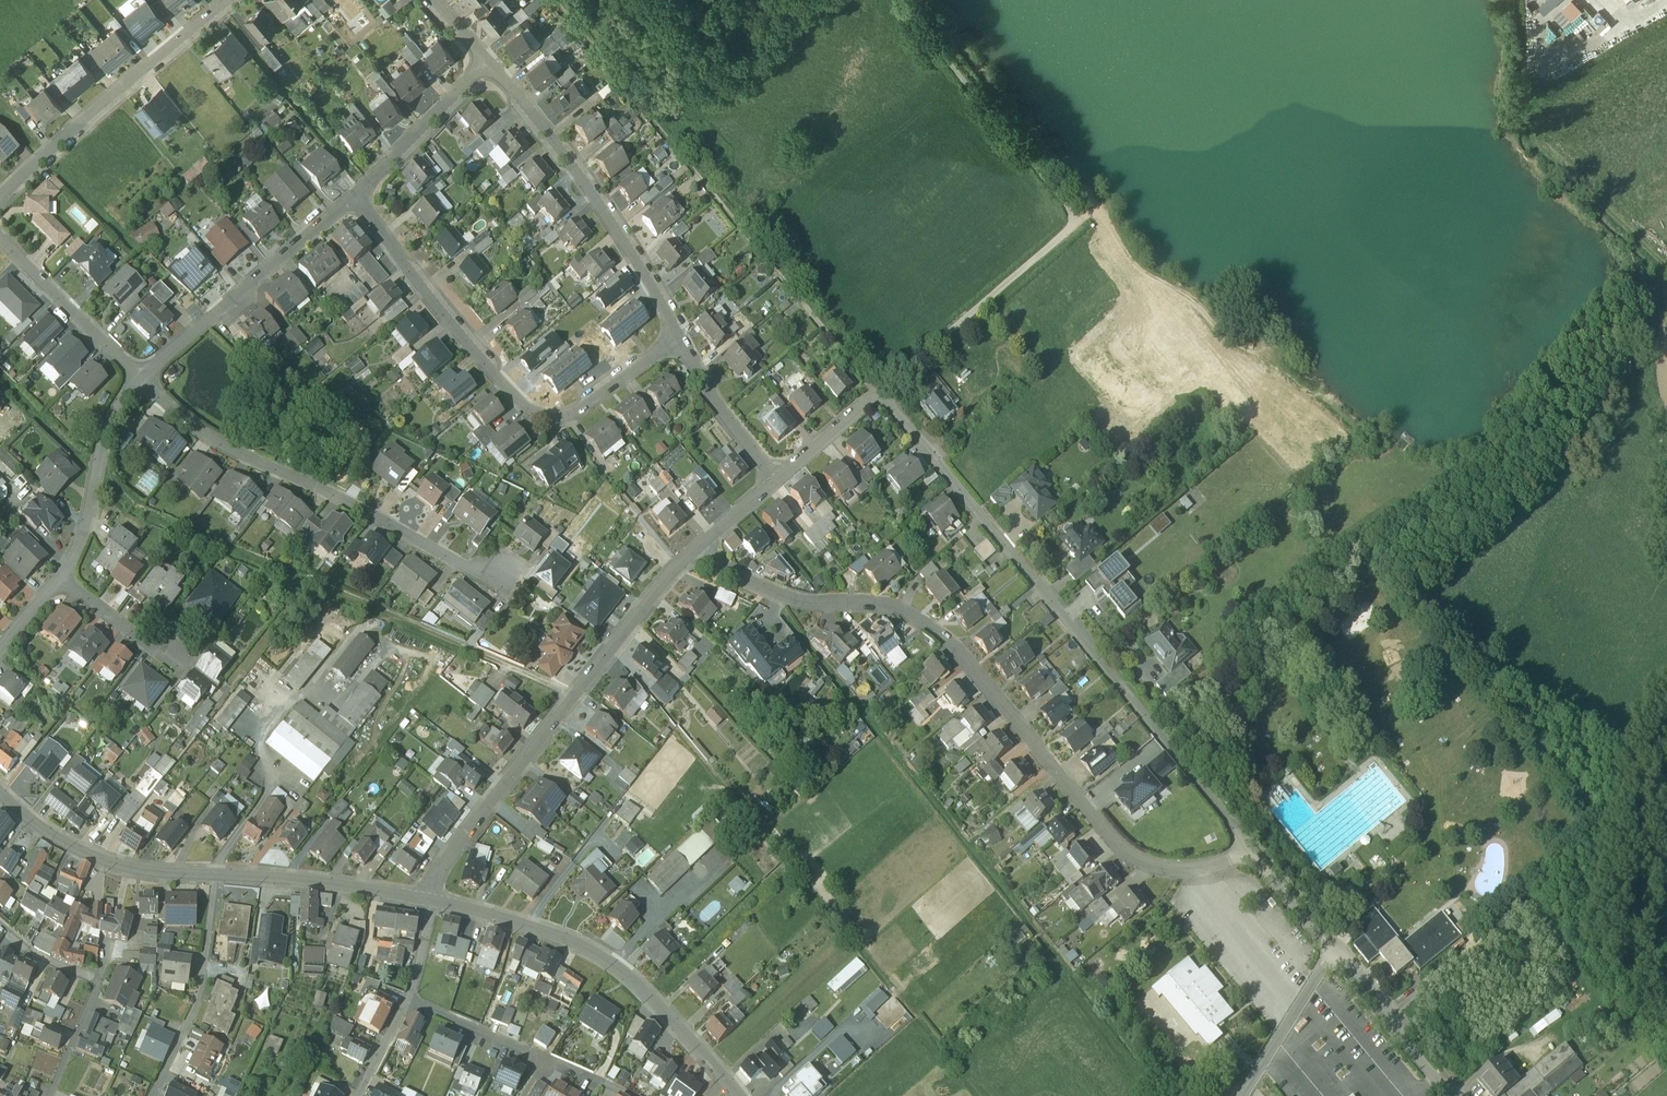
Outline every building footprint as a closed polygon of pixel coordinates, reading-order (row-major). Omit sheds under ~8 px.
[(142,36),(162,19),(162,18),(149,3),(146,0),(131,0),(130,1),(134,6),(124,14),(142,36)] [(149,3),(162,18),(170,12),(160,0),(153,0),(149,3)] [(180,12),(194,0),(170,0),(180,12)] [(266,3),(281,21),(283,19),(290,14),(289,12),(279,0),(271,0),(266,3)] [(289,12),(303,1),(303,0),(279,0),(289,12)] [(311,0),(307,0),(304,2),(313,13),(318,8),(311,0)] [(323,13),(329,7),(323,0),(311,0),(323,13)] [(501,0),(488,0),(481,6),(474,12),(478,17),(479,18),(494,5),(501,0)] [(494,5),(503,15),(510,9),(502,0),(501,0),(494,5)] [(530,13),(545,0),(531,0),(524,6),(530,13)] [(1583,9),(1575,0),(1570,0),(1562,8),(1572,19),(1583,9)] [(385,18),(396,9),(389,1),(378,10),(385,18)] [(503,15),(494,5),(479,18),(491,33),(507,20),(503,15)] [(510,16),(517,24),(529,13),(522,5),(510,16)] [(276,26),(261,8),(245,21),(259,37),(259,36),(261,39),(276,26)] [(293,17),(290,14),(283,19),(295,34),(313,19),(309,14),(308,15),(303,8),(293,17)] [(323,13),(318,8),(313,13),(317,18),(323,13)] [(571,28),(564,19),(553,28),(555,30),(550,34),(556,41),(571,28)] [(130,35),(121,24),(116,29),(125,40),(130,35)] [(522,29),(537,44),(541,40),(526,25),(522,29)] [(116,29),(115,28),(103,38),(120,58),(131,48),(125,40),(116,29)] [(571,28),(556,41),(560,46),(562,48),(576,35),(571,28)] [(521,31),(507,42),(521,59),(535,48),(521,31)] [(247,50),(232,33),(226,37),(241,55),(247,50)] [(402,37),(407,45),(413,39),(407,33),(402,37)] [(537,44),(543,52),(556,41),(550,34),(537,44)] [(241,55),(226,37),(205,55),(214,67),(215,66),(222,75),(243,57),(241,55)] [(103,38),(92,48),(101,60),(108,68),(120,58),(103,38)] [(425,53),(413,39),(407,45),(419,58),(425,53)] [(441,44),(427,56),(426,56),(439,72),(440,72),(439,71),(447,65),(447,66),(447,65),(447,64),(453,59),(454,60),(439,41),(438,41),(441,44)] [(556,41),(543,52),(547,57),(551,53),(552,53),(560,46),(556,41)] [(521,59),(507,42),(505,44),(518,61),(521,59)] [(282,63),(267,45),(259,51),(275,69),(282,63)] [(411,64),(419,58),(407,45),(400,51),(411,64)] [(101,60),(92,48),(86,53),(95,64),(101,60)] [(580,52),(579,61),(589,61),(595,57),(591,53),(580,52)] [(86,53),(85,53),(80,57),(89,69),(95,64),(86,53)] [(547,57),(528,72),(540,87),(557,74),(554,70),(560,64),(552,53),(551,53),(547,57)] [(80,57),(79,56),(67,66),(83,86),(95,76),(89,69),(80,57)] [(424,85),(405,62),(393,73),(397,78),(394,80),(409,98),(424,85)] [(67,66),(55,76),(66,89),(71,96),(83,86),(67,66)] [(571,66),(556,78),(561,84),(576,72),(571,66)] [(395,92),(380,74),(374,80),(389,98),(395,92)] [(66,89),(56,77),(50,82),(51,83),(60,93),(66,89)] [(589,89),(580,77),(574,83),(583,94),(589,89)] [(610,80),(599,89),(605,96),(615,86),(610,80)] [(60,93),(51,83),(45,87),(54,98),(60,93)] [(583,94),(574,83),(568,87),(551,101),(562,114),(585,96),(583,94)] [(45,87),(33,97),(49,117),(61,107),(54,98),(45,87)] [(283,96),(276,92),(270,100),(277,104),(283,96)] [(384,93),(369,106),(373,110),(389,98),(384,93)] [(620,97),(614,95),(612,105),(618,107),(620,97)] [(49,117),(33,97),(21,107),(31,119),(37,126),(49,117)] [(161,107),(153,97),(138,110),(155,130),(169,118),(170,117),(161,107)] [(171,98),(161,107),(170,117),(169,118),(170,119),(181,110),(171,98)] [(403,115),(389,98),(373,110),(388,128),(403,115)] [(365,117),(355,105),(349,110),(359,122),(365,117)] [(480,105),(462,120),(476,137),(494,122),(480,105)] [(31,119),(21,107),(16,112),(25,123),(31,119)] [(593,113),(598,120),(604,116),(600,108),(593,113)] [(275,114),(266,122),(271,127),(280,119),(275,114)] [(604,132),(591,116),(574,130),(587,146),(604,132)] [(299,133),(294,120),(287,123),(292,136),(299,133)] [(359,122),(339,138),(353,155),(373,138),(359,122)] [(617,124),(605,134),(610,140),(622,130),(617,124)] [(622,130),(610,140),(616,147),(629,137),(622,130)] [(0,133),(0,165),(1,167),(18,150),(0,133)] [(528,149),(515,133),(498,148),(511,163),(528,149)] [(489,141),(477,152),(484,160),(496,150),(489,141)] [(613,149),(596,163),(610,180),(627,166),(613,149)] [(660,161),(667,155),(662,149),(655,155),(660,161)] [(446,174),(454,166),(441,150),(432,157),(446,174)] [(339,174),(321,154),(304,169),(303,169),(311,178),(321,189),(339,174)] [(435,167),(425,155),(418,161),(420,163),(421,162),(429,172),(435,167)] [(304,169),(298,161),(291,167),(304,183),(311,178),(303,169),(304,169)] [(538,161),(533,166),(532,165),(522,174),(536,191),(552,178),(551,177),(550,178),(544,171),(545,170),(538,161)] [(429,172),(421,162),(420,163),(404,176),(412,186),(416,184),(421,190),(434,178),(429,172)] [(644,169),(636,174),(646,190),(654,185),(644,169)] [(306,195),(286,171),(266,188),(274,198),(286,212),(306,195)] [(518,179),(512,172),(500,182),(506,189),(518,179)] [(55,178),(48,185),(57,194),(64,187),(55,178)] [(646,193),(634,178),(618,191),(629,206),(646,193)] [(47,184),(31,200),(32,203),(47,203),(47,204),(57,194),(47,184)] [(391,200),(395,190),(387,187),(384,197),(391,200)] [(434,187),(420,199),(425,205),(432,199),(434,197),(436,196),(437,196),(439,194),(434,187)] [(558,198),(554,193),(543,201),(537,206),(540,209),(541,210),(544,208),(549,214),(548,215),(549,216),(551,215),(555,220),(553,222),(554,223),(556,222),(569,211),(562,203),(561,204),(557,199),(558,198)] [(440,205),(434,197),(432,199),(438,207),(440,205)] [(539,197),(527,207),(534,214),(540,209),(537,206),(543,201),(539,197)] [(176,210),(182,205),(175,198),(169,202),(176,210)] [(286,212),(274,198),(269,202),(281,216),(286,212)] [(438,207),(432,199),(425,205),(414,214),(414,215),(417,213),(421,219),(419,221),(420,221),(428,231),(436,224),(437,225),(439,223),(439,222),(446,216),(438,207)] [(671,209),(664,200),(653,210),(654,211),(642,220),(656,237),(684,215),(676,205),(671,209)] [(32,203),(27,203),(27,217),(32,217),(47,217),(47,216),(47,204),(47,203),(32,203)] [(165,218),(175,212),(170,204),(160,210),(165,218)] [(279,224),(262,204),(243,221),(253,233),(260,241),(279,224)] [(47,217),(32,217),(31,221),(51,240),(61,229),(47,216),(47,217)] [(253,233),(243,221),(238,225),(248,237),(253,233)] [(590,237),(577,222),(559,238),(564,244),(565,244),(569,241),(575,249),(590,237)] [(246,246),(227,223),(211,236),(220,247),(216,250),(226,262),(227,262),(246,246)] [(688,232),(682,225),(671,234),(677,241),(688,232)] [(151,227),(137,233),(142,243),(156,237),(151,227)] [(371,252),(350,227),(332,241),(354,267),(369,254),(371,252)] [(61,229),(51,240),(58,247),(68,237),(61,229)] [(797,247),(782,229),(774,236),(788,253),(797,247)] [(462,242),(453,231),(438,243),(452,260),(467,248),(466,247),(464,249),(459,243),(462,242)] [(539,239),(533,231),(524,237),(531,245),(539,239)] [(554,232),(543,241),(548,247),(559,238),(554,232)] [(485,233),(467,248),(471,253),(489,238),(485,233)] [(491,244),(488,239),(471,253),(475,258),(491,244)] [(66,254),(71,260),(83,247),(78,242),(66,254)] [(686,258),(674,243),(658,256),(670,271),(686,258)] [(83,247),(71,260),(75,264),(88,252),(83,247)] [(75,264),(75,265),(84,274),(102,256),(93,247),(88,252),(75,264)] [(217,272),(198,250),(180,265),(179,265),(188,276),(191,280),(195,277),(201,285),(217,272)] [(226,262),(216,250),(211,255),(221,266),(226,262)] [(339,270),(322,250),(299,270),(316,289),(339,270)] [(715,259),(709,251),(697,261),(704,269),(715,259)] [(369,254),(358,263),(378,287),(389,279),(369,254)] [(598,257),(596,254),(583,264),(574,272),(580,280),(587,275),(594,284),(614,267),(608,260),(606,262),(601,255),(598,257)] [(102,256),(84,274),(94,284),(94,283),(107,271),(112,266),(102,256)] [(475,258),(460,270),(474,287),(489,275),(488,274),(486,276),(482,270),(484,268),(475,258)] [(583,264),(579,259),(569,267),(574,272),(583,264)] [(180,265),(177,262),(168,271),(180,283),(188,276),(179,265),(180,265)] [(144,288),(127,270),(103,293),(121,310),(134,297),(135,298),(144,288)] [(316,289),(299,270),(294,274),(311,293),(316,289)] [(707,284),(698,273),(701,271),(701,270),(688,281),(682,287),(698,306),(698,307),(718,290),(717,290),(710,282),(711,282),(710,281),(707,284)] [(107,271),(94,283),(99,288),(112,275),(107,271)] [(603,285),(608,291),(623,279),(619,273),(603,285)] [(311,293),(294,274),(289,278),(306,298),(311,293)] [(191,280),(188,276),(180,283),(191,293),(201,285),(195,277),(191,280)] [(23,293),(8,278),(0,286),(0,302),(1,302),(7,309),(23,293)] [(306,298),(289,278),(278,288),(296,310),(308,300),(306,298)] [(631,289),(623,279),(608,291),(597,299),(605,309),(631,289)] [(159,285),(150,294),(162,307),(171,297),(159,285)] [(369,295),(361,286),(347,297),(355,306),(369,295)] [(504,286),(494,294),(493,293),(484,300),(497,315),(515,300),(504,286)] [(376,299),(369,304),(381,318),(401,301),(389,287),(376,299)] [(296,310),(278,288),(266,297),(284,319),(296,310)] [(529,288),(517,298),(522,305),(534,295),(529,288)] [(38,307),(23,293),(7,309),(22,323),(27,319),(38,307)] [(534,295),(522,305),(518,309),(522,314),(534,306),(540,313),(545,308),(534,295)] [(567,303),(573,309),(581,302),(575,295),(567,303)] [(135,298),(134,297),(121,310),(128,316),(140,303),(135,298)] [(368,306),(363,300),(351,310),(356,316),(368,306)] [(634,305),(602,331),(615,347),(647,321),(634,305)] [(150,313),(146,308),(137,316),(137,315),(136,316),(137,317),(131,322),(149,340),(160,330),(161,332),(172,321),(157,306),(150,313)] [(45,311),(34,322),(39,326),(48,317),(50,316),(45,311)] [(263,313),(251,323),(270,345),(282,336),(263,313)] [(534,329),(522,314),(507,327),(518,341),(534,329)] [(711,314),(696,327),(706,338),(721,326),(711,314)] [(758,315),(750,321),(753,326),(761,320),(758,315)] [(48,317),(39,326),(23,342),(37,356),(40,353),(52,341),(62,331),(48,317)] [(32,324),(27,319),(22,323),(4,341),(10,346),(32,324)] [(414,319),(395,334),(406,347),(409,350),(428,334),(414,319)] [(270,345),(251,323),(240,333),(259,355),(270,345)] [(731,338),(721,326),(706,338),(715,350),(731,338)] [(308,343),(297,329),(282,342),(293,355),(308,343)] [(750,330),(737,340),(742,346),(745,343),(754,336),(750,330)] [(68,334),(59,343),(64,348),(71,340),(72,341),(74,339),(68,334)] [(553,352),(559,347),(550,337),(522,361),(530,371),(553,352)] [(319,339),(305,350),(310,357),(324,345),(319,339)] [(72,341),(71,340),(64,348),(47,365),(61,380),(62,380),(75,368),(87,356),(72,341)] [(52,341),(40,353),(44,358),(57,345),(52,341)] [(553,352),(557,358),(570,347),(565,342),(559,347),(553,352)] [(742,346),(724,360),(731,369),(733,367),(741,376),(760,361),(751,350),(748,352),(743,346),(746,344),(745,343),(742,346)] [(418,359),(412,364),(412,365),(427,383),(451,363),(436,344),(418,359)] [(406,347),(392,359),(398,367),(413,355),(409,350),(406,347)] [(576,352),(544,378),(557,394),(589,368),(576,352)] [(413,355),(398,367),(403,372),(412,365),(412,364),(418,359),(413,354),(413,355)] [(357,359),(347,367),(354,375),(364,368),(357,359)] [(79,372),(75,377),(80,382),(94,368),(89,363),(79,372)] [(106,379),(95,367),(94,368),(80,382),(76,385),(88,397),(106,379)] [(75,368),(62,380),(61,380),(55,386),(61,391),(75,377),(79,372),(75,368)] [(399,379),(394,372),(388,377),(393,384),(399,379)] [(449,373),(433,386),(438,392),(441,390),(440,389),(442,387),(442,388),(453,379),(449,373)] [(851,390),(838,374),(824,386),(837,401),(851,390)] [(475,392),(463,378),(457,383),(453,379),(442,388),(442,387),(440,389),(441,390),(442,392),(455,408),(475,392)] [(679,392),(667,378),(648,394),(659,408),(679,392)] [(955,403),(935,378),(920,390),(929,402),(925,406),(940,425),(954,414),(949,407),(955,403)] [(480,405),(489,396),(484,391),(475,400),(480,405)] [(820,408),(806,392),(791,404),(805,420),(820,408)] [(251,397),(246,393),(241,399),(246,403),(251,397)] [(784,406),(776,395),(770,400),(778,411),(784,406)] [(648,416),(634,399),(614,414),(629,432),(648,416)] [(490,400),(472,416),(481,427),(483,430),(487,427),(502,414),(490,400)] [(670,422),(660,410),(655,414),(664,424),(665,426),(670,422)] [(782,413),(766,426),(779,442),(794,429),(782,413)] [(664,424),(655,414),(650,419),(658,429),(664,424)] [(481,427),(472,416),(466,420),(475,431),(481,427)] [(150,420),(138,435),(141,438),(138,442),(142,446),(158,426),(150,420)] [(619,440),(604,422),(585,437),(601,456),(609,449),(619,440)] [(249,447),(257,433),(246,425),(237,437),(240,439),(238,442),(249,447)] [(173,440),(158,428),(159,427),(158,426),(142,446),(169,467),(185,447),(174,439),(173,440)] [(475,431),(471,435),(479,444),(493,433),(487,427),(483,430),(481,427),(475,431)] [(515,429),(507,435),(505,432),(497,438),(490,445),(490,446),(493,444),(507,460),(516,453),(518,455),(529,446),(515,429)] [(493,433),(479,444),(484,451),(490,446),(490,445),(497,438),(493,433)] [(878,454),(861,435),(845,449),(862,468),(878,454)] [(619,440),(609,449),(613,455),(624,446),(619,440)] [(392,446),(373,471),(395,488),(396,487),(409,471),(397,461),(402,454),(392,446)] [(563,447),(555,453),(557,455),(549,461),(546,457),(533,468),(550,488),(569,472),(565,468),(574,460),(563,447)] [(13,473),(20,465),(2,449),(0,451),(0,460),(13,473)] [(719,451),(711,459),(720,469),(729,463),(719,451)] [(195,454),(183,469),(188,473),(190,474),(201,459),(195,454)] [(903,454),(890,463),(896,470),(908,461),(903,454)] [(60,455),(40,474),(48,481),(45,484),(55,494),(56,493),(77,472),(60,455)] [(729,463),(720,469),(733,485),(747,474),(734,458),(729,463)] [(220,474),(201,459),(190,474),(188,473),(180,484),(189,491),(194,485),(204,493),(220,474)] [(921,475),(909,460),(908,461),(896,470),(890,474),(903,489),(921,475)] [(851,482),(837,465),(822,477),(840,499),(848,492),(855,487),(851,482)] [(707,478),(699,467),(692,473),(696,478),(700,483),(701,483),(707,478)] [(409,471),(396,487),(404,493),(418,475),(411,468),(409,471)] [(867,468),(858,475),(866,485),(875,478),(867,468)] [(935,473),(923,481),(927,487),(938,478),(935,473)] [(1024,482),(1022,480),(1012,488),(1024,503),(1023,504),(1038,521),(1047,513),(1046,512),(1055,505),(1040,486),(1042,482),(1035,473),(1024,482)] [(229,474),(213,494),(218,498),(224,491),(226,493),(236,479),(229,474)] [(672,483),(665,474),(659,478),(667,487),(672,483)] [(869,489),(859,476),(851,482),(855,487),(848,492),(849,493),(855,489),(861,496),(869,489)] [(667,487),(659,478),(649,486),(657,495),(667,487)] [(714,500),(701,483),(700,483),(696,478),(682,489),(688,497),(687,497),(699,512),(714,500)] [(236,479),(226,493),(224,491),(218,498),(217,499),(234,513),(236,510),(244,517),(259,498),(236,479)] [(820,495),(808,480),(790,495),(802,510),(809,504),(814,512),(825,503),(819,495),(820,495)] [(438,488),(430,481),(418,496),(433,508),(442,497),(448,490),(447,489),(441,485),(438,488)] [(625,489),(633,498),(641,492),(633,483),(625,489)] [(55,494),(45,484),(40,488),(44,492),(52,500),(57,495),(56,493),(55,494)] [(1013,494),(1005,485),(990,498),(1000,509),(1011,500),(1009,497),(1013,494)] [(461,495),(450,486),(447,489),(448,490),(442,497),(452,506),(454,504),(461,495)] [(275,489),(267,500),(271,504),(280,493),(275,489)] [(52,500),(44,492),(38,498),(41,501),(44,504),(45,503),(53,511),(58,506),(52,500)] [(294,503),(281,493),(280,493),(271,504),(266,511),(280,522),(294,503)] [(459,508),(454,515),(467,525),(483,505),(470,495),(459,508)] [(33,496),(18,510),(25,517),(41,501),(38,498),(37,499),(33,496)] [(45,503),(44,504),(41,501),(25,517),(36,529),(41,524),(49,533),(62,520),(53,511),(45,503)] [(685,523),(673,508),(673,509),(667,501),(653,513),(659,520),(657,521),(669,536),(685,523)] [(959,521),(942,501),(925,515),(942,535),(951,528),(953,527),(952,527),(959,521)] [(294,503),(280,522),(293,532),(306,515),(307,514),(294,503)] [(452,506),(441,519),(447,524),(454,515),(459,508),(454,504),(452,506)] [(778,504),(762,517),(775,534),(776,534),(784,543),(790,538),(782,528),(792,520),(778,504)] [(483,505),(467,525),(478,535),(480,536),(485,529),(496,515),(483,505)] [(641,514),(634,505),(629,508),(637,518),(641,514)] [(821,530),(835,519),(831,513),(816,525),(821,530)] [(1163,514),(1150,525),(1158,536),(1172,524),(1163,514)] [(306,515),(293,532),(298,536),(302,530),(312,519),(306,515)] [(531,522),(524,516),(518,524),(522,527),(523,526),(525,528),(531,522)] [(324,529),(312,519),(302,530),(315,540),(324,529)] [(333,519),(326,527),(324,529),(315,540),(313,543),(314,544),(328,555),(336,544),(341,543),(340,539),(349,528),(344,524),(340,524),(333,519)] [(546,534),(531,522),(525,528),(523,526),(522,527),(515,537),(533,552),(540,544),(547,535),(546,534)] [(826,536),(816,525),(810,529),(820,541),(826,536)] [(1090,539),(1078,525),(1074,529),(1073,527),(1068,527),(1065,530),(1064,534),(1066,536),(1061,539),(1072,552),(1071,553),(1071,555),(1073,558),(1075,558),(1076,557),(1078,560),(1080,562),(1088,556),(1103,543),(1096,534),(1090,539)] [(560,534),(552,527),(546,534),(547,535),(540,544),(548,550),(560,534)] [(480,536),(478,535),(471,544),(478,549),(490,533),(485,529),(480,536)] [(820,541),(810,529),(804,535),(814,547),(820,541)] [(137,545),(117,531),(107,543),(110,546),(102,557),(107,561),(102,567),(113,576),(137,545)] [(754,558),(768,546),(760,536),(757,532),(742,545),(754,558)] [(0,533),(0,546),(3,549),(10,544),(0,533)] [(742,545),(734,535),(724,543),(732,553),(742,545)] [(388,550),(370,536),(362,547),(356,554),(357,555),(374,568),(381,560),(389,550),(388,550)] [(961,536),(951,544),(956,550),(966,542),(961,536)] [(45,558),(27,539),(10,557),(28,575),(45,558)] [(561,557),(569,547),(558,539),(550,549),(561,557)] [(996,552),(986,540),(974,550),(984,562),(996,552)] [(354,541),(343,556),(351,562),(357,555),(356,554),(362,547),(354,541)] [(403,559),(390,548),(388,550),(389,550),(381,560),(394,570),(403,559)] [(645,566),(624,549),(609,568),(630,585),(645,566)] [(869,566),(864,570),(864,571),(879,589),(904,568),(889,549),(869,566)] [(774,554),(762,564),(767,570),(778,560),(774,554)] [(1088,556),(1080,562),(1078,560),(1066,570),(1076,583),(1096,566),(1088,556)] [(28,575),(10,557),(3,563),(7,567),(21,581),(28,575)] [(140,557),(134,565),(137,567),(143,559),(140,557)] [(552,590),(569,569),(553,557),(537,578),(542,582),(552,590)] [(863,557),(848,569),(857,576),(864,571),(864,570),(869,566),(863,557)] [(1138,604),(1123,586),(1117,591),(1114,587),(1128,575),(1130,573),(1117,557),(1098,574),(1099,575),(1111,589),(1114,593),(1110,596),(1119,608),(1125,615),(1138,604)] [(411,558),(392,582),(417,602),(425,591),(435,578),(435,577),(433,579),(424,573),(422,575),(418,571),(421,567),(411,558)] [(127,559),(113,578),(126,589),(141,570),(137,567),(134,565),(127,559)] [(788,582),(794,577),(778,560),(767,570),(766,571),(777,577),(776,578),(784,582),(785,580),(788,582)] [(161,564),(142,589),(149,594),(146,597),(150,600),(147,604),(159,612),(166,603),(170,606),(180,593),(172,587),(179,577),(161,564)] [(941,576),(931,564),(919,574),(929,586),(941,576)] [(999,570),(994,565),(989,569),(994,574),(999,570)] [(21,581),(7,567),(0,573),(0,574),(7,581),(9,579),(16,586),(21,581)] [(3,604),(17,590),(14,587),(16,586),(9,579),(7,581),(0,574),(0,573),(0,601),(3,604)] [(212,574),(193,598),(199,603),(194,610),(201,615),(225,585),(212,574)] [(1098,574),(1086,584),(1095,595),(1103,588),(1105,586),(1097,576),(1099,575),(1098,574)] [(826,583),(820,575),(813,580),(818,588),(826,583)] [(1111,589),(1099,575),(1097,576),(1105,586),(1103,588),(1109,594),(1108,594),(1110,596),(1114,593),(1111,589)] [(1128,575),(1114,587),(1117,591),(1123,586),(1138,604),(1125,615),(1119,608),(1117,610),(1125,619),(1142,605),(1125,584),(1128,582),(1127,582),(1131,579),(1128,575)] [(619,585),(608,576),(604,581),(615,590),(619,585)] [(948,583),(942,576),(941,576),(929,586),(925,589),(934,600),(933,601),(940,609),(948,602),(949,603),(956,597),(946,585),(948,583)] [(283,585),(268,577),(264,585),(279,593),(283,585)] [(615,590),(604,581),(600,586),(596,584),(588,594),(610,612),(623,596),(615,590)] [(552,590),(542,582),(536,589),(552,601),(557,594),(552,590)] [(477,600),(457,584),(444,602),(473,625),(485,610),(488,606),(478,598),(477,600)] [(137,585),(128,597),(140,606),(146,597),(149,594),(142,589),(137,585)] [(215,614),(221,619),(239,595),(225,585),(201,615),(209,622),(215,614)] [(736,597),(719,590),(714,601),(731,609),(736,597)] [(970,600),(975,607),(991,596),(986,590),(970,600)] [(433,597),(425,591),(417,602),(425,608),(433,597)] [(610,612),(588,594),(579,605),(582,608),(578,613),(589,622),(597,628),(610,612)] [(711,606),(695,594),(690,601),(685,597),(679,604),(705,626),(711,619),(705,613),(711,606)] [(559,606),(564,600),(558,596),(553,602),(559,606)] [(998,614),(989,604),(982,609),(991,620),(998,614)] [(970,605),(956,617),(968,631),(982,619),(970,605)] [(60,607),(42,629),(49,634),(56,626),(56,627),(67,613),(60,607)] [(485,610),(473,625),(484,634),(495,618),(485,610)] [(67,613),(56,627),(56,626),(49,634),(62,644),(80,623),(67,613)] [(430,613),(424,619),(432,627),(438,620),(430,613)] [(589,622),(578,613),(574,619),(585,628),(589,622)] [(1054,620),(1049,614),(1041,622),(1046,628),(1054,620)] [(583,634),(563,619),(556,627),(559,630),(542,651),(548,656),(561,666),(562,666),(565,665),(567,662),(568,659),(569,656),(574,650),(572,648),(583,634)] [(688,635),(672,622),(667,629),(663,626),(657,633),(680,652),(686,645),(682,642),(688,635)] [(898,647),(880,625),(865,637),(883,659),(898,647)] [(1174,636),(1166,626),(1147,641),(1164,662),(1163,663),(1171,673),(1182,664),(1196,653),(1187,642),(1186,643),(1187,644),(1183,647),(1179,642),(1174,641),(1174,639),(1175,639),(1175,637),(1174,637),(1174,636)] [(749,629),(740,636),(748,647),(758,639),(749,629)] [(843,642),(831,629),(825,636),(823,634),(816,642),(830,657),(831,656),(845,643),(843,642)] [(1002,644),(990,629),(976,640),(988,655),(1002,644)] [(104,641),(89,631),(84,638),(85,638),(75,652),(76,653),(74,655),(86,663),(87,662),(89,662),(96,653),(95,652),(103,642),(104,642),(104,641)] [(79,634),(68,650),(74,655),(76,653),(75,652),(85,638),(84,638),(79,634)] [(758,639),(748,647),(740,636),(729,644),(746,666),(750,666),(765,684),(781,671),(769,657),(770,656),(765,648),(764,648),(763,648),(757,642),(758,641),(758,640),(758,639)] [(361,638),(334,672),(344,680),(372,646),(361,638)] [(847,638),(843,642),(845,643),(831,656),(840,666),(858,649),(847,638)] [(332,651),(319,641),(288,682),(301,692),(332,651)] [(770,656),(769,657),(781,671),(801,656),(789,641),(770,656)] [(103,642),(95,652),(96,653),(101,657),(102,655),(109,646),(104,642),(103,642)] [(1034,659),(1022,645),(1012,653),(1016,659),(1023,666),(1026,666),(1034,659)] [(131,658),(117,647),(108,659),(101,667),(104,669),(116,678),(131,658)] [(661,659),(646,647),(634,661),(649,673),(654,668),(661,659)] [(228,664),(212,650),(200,665),(217,678),(228,664)] [(697,659),(689,652),(678,664),(685,671),(697,659)] [(1016,659),(1012,653),(996,666),(1007,679),(1013,675),(1016,678),(1022,673),(1019,670),(1023,666),(1016,659)] [(101,657),(91,670),(99,676),(104,669),(101,667),(108,659),(102,655),(101,657)] [(561,666),(548,656),(539,667),(552,677),(561,666)] [(950,673),(938,658),(924,670),(936,685),(950,673)] [(1171,673),(1157,685),(1166,697),(1192,676),(1182,664),(1171,673)] [(217,678),(200,665),(196,671),(218,688),(222,683),(217,678)] [(167,685),(142,666),(123,691),(148,710),(167,685)] [(665,677),(654,668),(649,673),(658,681),(660,682),(665,677)] [(218,688),(196,671),(191,677),(207,690),(212,695),(218,688)] [(372,671),(337,715),(355,729),(390,685),(372,671)] [(7,675),(0,684),(0,691),(14,702),(20,694),(24,689),(14,681),(7,675)] [(33,688),(18,676),(14,681),(24,689),(20,694),(25,698),(33,688)] [(1037,676),(1022,687),(1032,700),(1040,694),(1041,696),(1054,686),(1048,679),(1043,683),(1037,676)] [(207,690),(191,677),(179,692),(195,705),(207,690)] [(642,692),(630,677),(625,684),(636,693),(636,694),(639,696),(642,692)] [(676,687),(665,677),(660,682),(658,681),(649,691),(666,706),(671,701),(672,700),(668,696),(676,687)] [(53,688),(63,696),(68,689),(58,681),(53,688)] [(623,687),(616,682),(603,699),(621,713),(621,712),(629,702),(634,696),(623,687)] [(811,692),(808,695),(813,699),(824,686),(819,682),(816,685),(812,682),(807,689),(811,692)] [(959,683),(946,695),(958,709),(971,698),(959,683)] [(495,695),(482,684),(470,700),(483,710),(495,695)] [(636,694),(636,693),(625,684),(623,687),(634,696),(636,694)] [(1064,686),(1052,696),(1056,701),(1057,700),(1057,701),(1068,691),(1064,686)] [(502,690),(494,700),(499,704),(507,693),(502,690)] [(634,696),(629,702),(638,709),(647,697),(642,692),(639,696),(636,694),(634,696)] [(926,692),(914,701),(919,707),(930,698),(926,692)] [(521,704),(507,693),(499,704),(496,708),(509,718),(521,704)] [(236,696),(215,723),(216,724),(222,728),(226,731),(247,704),(236,696)] [(919,707),(918,707),(923,713),(935,703),(930,698),(919,707)] [(1057,701),(1057,700),(1056,701),(1041,713),(1054,728),(1061,722),(1063,725),(1066,722),(1064,719),(1072,713),(1068,708),(1065,710),(1057,701)] [(210,720),(206,716),(214,707),(208,701),(185,727),(196,736),(210,720)] [(629,702),(621,712),(630,719),(638,709),(629,702)] [(346,739),(301,703),(284,723),(331,761),(346,739)] [(521,704),(509,718),(513,721),(510,724),(516,729),(519,726),(523,729),(535,714),(521,704)] [(725,718),(715,707),(707,715),(717,726),(725,718)] [(980,708),(965,720),(972,730),(971,731),(975,737),(995,721),(990,714),(987,717),(980,708)] [(1133,714),(1123,722),(1128,728),(1138,720),(1133,714)] [(617,730),(598,715),(587,730),(605,745),(613,734),(617,730)] [(10,717),(3,726),(7,730),(14,721),(10,717)] [(14,721),(7,730),(12,733),(18,737),(21,733),(25,728),(14,721)] [(953,721),(942,730),(947,735),(957,727),(953,721)] [(284,723),(283,722),(267,742),(315,781),(323,771),(331,761),(284,723)] [(947,735),(940,740),(949,751),(954,747),(958,751),(962,748),(961,747),(969,741),(970,742),(973,739),(975,737),(971,731),(963,722),(957,727),(947,735)] [(222,728),(216,724),(213,728),(219,732),(222,728)] [(1092,739),(1079,724),(1064,737),(1069,743),(1067,745),(1075,754),(1090,742),(1092,739)] [(1113,730),(1109,725),(1103,730),(1107,735),(1113,730)] [(492,729),(490,732),(483,727),(476,736),(491,748),(500,735),(492,729)] [(667,728),(661,735),(665,738),(670,732),(667,728)] [(1102,730),(1092,739),(1090,742),(1093,746),(1107,735),(1103,730),(1101,728),(1100,728),(1102,730)] [(154,740),(147,729),(138,736),(145,746),(154,740)] [(12,733),(1,746),(7,751),(18,737),(12,733)] [(1000,733),(985,745),(995,757),(989,762),(991,764),(997,759),(998,761),(1013,748),(1000,733)] [(512,743),(501,734),(500,735),(491,748),(502,756),(512,743)] [(613,734),(605,745),(611,750),(620,739),(613,734)] [(1107,735),(1093,746),(1097,751),(1098,751),(1103,746),(1104,747),(1112,741),(1107,735)] [(18,737),(7,751),(12,755),(23,741),(18,737)] [(32,739),(25,749),(30,753),(37,744),(32,739)] [(331,761),(323,771),(332,777),(355,746),(346,739),(331,761)] [(970,742),(969,741),(961,747),(962,748),(966,753),(977,743),(973,739),(970,742)] [(49,742),(36,758),(33,756),(25,765),(46,782),(58,766),(66,756),(49,742)] [(580,742),(572,753),(570,751),(560,763),(582,780),(599,758),(580,742)] [(850,745),(839,754),(844,760),(855,751),(860,747),(855,742),(850,745)] [(443,743),(436,751),(439,754),(446,745),(443,743)] [(450,748),(446,745),(439,754),(443,757),(444,756),(450,748)] [(124,751),(116,746),(109,756),(116,761),(124,751)] [(1104,747),(1103,746),(1098,751),(1104,759),(1110,755),(1104,747)] [(0,760),(0,767),(7,773),(17,759),(12,755),(7,751),(0,760)] [(952,751),(946,756),(952,762),(957,757),(952,751)] [(1097,751),(1082,763),(1094,778),(1109,766),(1110,766),(1115,761),(1110,755),(1104,759),(1098,751),(1097,751)] [(166,755),(160,763),(154,771),(160,775),(172,760),(166,755)] [(1164,755),(1146,770),(1157,783),(1175,767),(1164,755)] [(66,756),(58,766),(63,770),(72,760),(66,756)] [(472,766),(460,756),(456,762),(455,763),(456,763),(466,772),(470,766),(471,766),(472,766)] [(258,763),(249,757),(237,774),(245,780),(258,763)] [(965,757),(954,767),(961,774),(972,764),(965,757)] [(991,764),(984,770),(988,776),(999,768),(995,763),(998,761),(997,759),(991,764)] [(1022,759),(1005,773),(1017,788),(1031,777),(1025,770),(1029,767),(1022,759)] [(225,766),(217,760),(211,767),(218,774),(225,766)] [(410,764),(403,760),(399,767),(405,771),(410,764)] [(462,776),(446,763),(437,774),(451,785),(456,790),(459,786),(460,786),(463,783),(462,782),(463,781),(460,779),(462,776)] [(471,766),(470,766),(466,772),(462,776),(460,779),(463,781),(474,790),(485,777),(471,766)] [(96,784),(75,767),(67,777),(69,779),(69,784),(86,797),(86,796),(96,784)] [(999,768),(988,776),(994,783),(1005,774),(999,768)] [(153,769),(126,802),(138,810),(164,778),(160,775),(154,771),(153,769)] [(1157,783),(1146,770),(1137,778),(1134,775),(1122,786),(1124,788),(1114,797),(1131,817),(1164,791),(1157,783)] [(637,778),(626,771),(621,778),(631,786),(637,778)] [(451,785),(437,774),(433,779),(447,790),(451,785)] [(109,779),(102,787),(106,790),(110,785),(111,786),(113,783),(109,779)] [(162,780),(154,791),(159,795),(167,785),(162,780)] [(416,792),(406,782),(400,789),(410,798),(416,792)] [(545,786),(540,782),(519,809),(532,820),(541,827),(552,814),(548,811),(554,803),(557,805),(562,799),(553,792),(555,790),(547,784),(545,786)] [(125,792),(113,783),(111,786),(110,785),(106,790),(111,794),(112,792),(121,798),(125,792)] [(96,785),(85,799),(91,804),(92,804),(91,804),(92,802),(92,801),(101,789),(96,785)] [(101,789),(92,801),(92,802),(108,814),(119,801),(111,794),(106,790),(102,787),(101,789)] [(277,788),(271,798),(280,804),(287,793),(277,788)] [(185,800),(173,790),(166,798),(169,801),(164,807),(174,814),(185,800)] [(77,809),(55,791),(46,803),(54,809),(55,812),(57,814),(61,815),(68,820),(77,809)] [(121,798),(112,792),(111,794),(119,801),(121,799),(121,798)] [(583,796),(582,798),(571,792),(566,802),(580,810),(587,798),(583,796)] [(218,793),(210,803),(218,809),(224,801),(225,799),(218,793)] [(338,800),(329,793),(324,800),(332,807),(338,800)] [(1025,806),(1025,807),(1026,808),(1038,822),(1055,808),(1042,793),(1025,806)] [(456,798),(448,808),(458,815),(465,805),(456,798)] [(612,806),(602,798),(597,804),(605,810),(607,808),(609,809),(612,806)] [(77,809),(68,820),(79,830),(83,825),(86,828),(90,823),(86,820),(88,818),(83,815),(91,804),(85,799),(77,809)] [(308,804),(301,799),(293,809),(300,815),(308,804)] [(269,800),(255,822),(266,829),(268,827),(271,829),(282,809),(269,800)] [(340,800),(327,817),(333,821),(338,816),(340,813),(341,813),(344,808),(347,805),(340,800)] [(218,809),(203,828),(220,842),(241,815),(224,801),(218,809)] [(1021,801),(1010,811),(1011,811),(1016,817),(1026,808),(1025,807),(1025,806),(1021,801)] [(138,810),(126,802),(115,815),(127,824),(138,810)] [(434,811),(423,826),(440,839),(459,816),(458,815),(448,808),(443,804),(437,813),(434,811)] [(627,804),(618,817),(629,825),(639,811),(627,804)] [(165,811),(156,805),(153,810),(162,816),(165,811)] [(153,810),(148,807),(141,818),(154,827),(162,816),(153,810)] [(344,808),(341,813),(340,813),(338,816),(344,821),(350,813),(344,808)] [(1038,822),(1026,808),(1016,817),(1014,818),(1027,834),(1039,824),(1038,822)] [(1016,817),(1011,811),(1006,815),(1011,821),(1014,818),(1016,817)] [(0,816),(0,843),(13,826),(0,816)] [(344,821),(338,816),(333,821),(340,826),(344,821)] [(180,817),(176,822),(181,827),(185,821),(180,817)] [(154,827),(141,818),(133,830),(145,837),(147,839),(154,827)] [(541,827),(532,820),(521,835),(531,843),(535,837),(543,841),(547,834),(540,829),(541,827)] [(1064,820),(1049,832),(1056,840),(1060,846),(1076,833),(1064,820)] [(255,822),(253,821),(243,836),(257,844),(266,829),(255,822)] [(295,821),(292,824),(290,822),(285,828),(287,831),(279,840),(293,852),(309,832),(295,821)] [(333,821),(311,851),(325,863),(344,841),(334,832),(340,826),(333,821)] [(710,821),(700,830),(714,845),(723,836),(710,821)] [(168,822),(155,837),(161,841),(173,826),(168,822)] [(161,841),(160,842),(172,851),(187,832),(181,827),(176,822),(173,826),(161,841)] [(375,824),(362,840),(370,846),(377,837),(385,843),(385,844),(386,842),(391,836),(375,824)] [(423,826),(422,827),(418,831),(423,835),(432,842),(436,837),(436,836),(423,826)] [(133,830),(131,828),(121,843),(135,852),(145,837),(133,830)] [(700,830),(676,853),(690,868),(714,845),(700,830)] [(1056,840),(1049,832),(1045,835),(1052,843),(1056,840)] [(423,835),(422,834),(418,840),(428,847),(432,842),(423,835)] [(1006,844),(1001,834),(993,838),(998,848),(1006,844)] [(418,840),(415,838),(406,849),(419,859),(428,847),(418,840)] [(641,846),(634,839),(625,849),(632,856),(641,846)] [(370,846),(362,840),(358,844),(350,854),(363,864),(374,849),(370,846)] [(353,841),(343,854),(348,858),(350,854),(358,844),(353,841)] [(385,843),(377,853),(383,858),(392,847),(386,842),(385,844),(385,843)] [(1016,850),(1023,855),(1028,848),(1022,843),(1016,850)] [(1097,860),(1084,844),(1071,855),(1084,870),(1097,860)] [(474,867),(484,870),(489,849),(476,846),(474,853),(478,854),(474,867)] [(419,859),(406,849),(396,863),(409,873),(413,866),(416,868),(419,865),(416,863),(419,859)] [(33,880),(35,879),(45,859),(48,855),(41,850),(32,867),(30,867),(25,875),(33,880)] [(474,853),(470,852),(467,864),(474,867),(478,854),(474,853)] [(5,853),(0,860),(0,869),(5,872),(9,874),(17,861),(5,853)] [(34,853),(26,868),(30,867),(32,867),(38,855),(34,853)] [(676,853),(648,879),(662,894),(690,868),(676,853)] [(57,865),(45,859),(35,879),(43,884),(47,886),(52,876),(57,865)] [(77,874),(63,869),(57,887),(69,893),(66,898),(74,901),(85,876),(91,865),(83,861),(77,874)] [(531,867),(524,861),(507,884),(513,889),(516,886),(532,899),(548,880),(539,873),(538,875),(530,869),(531,867)] [(607,871),(599,862),(570,888),(578,897),(585,891),(598,905),(614,891),(601,876),(607,871)] [(1344,869),(1339,863),(1331,870),(1335,876),(1344,869)] [(467,864),(466,864),(461,882),(479,887),(484,870),(474,867),(467,864)] [(1108,866),(1094,878),(1088,883),(1078,891),(1069,898),(1072,901),(1081,913),(1089,907),(1101,898),(1102,897),(1101,896),(1106,892),(1107,893),(1120,882),(1108,866)] [(1079,873),(1070,881),(1074,886),(1083,878),(1079,873)] [(33,880),(25,875),(21,882),(29,887),(33,880)] [(728,885),(737,894),(746,885),(737,876),(728,885)] [(35,879),(28,892),(36,897),(43,884),(35,879)] [(2,905),(12,891),(0,883),(0,904),(2,905)] [(1074,886),(1062,896),(1069,904),(1072,901),(1069,898),(1078,891),(1074,886)] [(1149,905),(1137,889),(1121,902),(1128,911),(1119,918),(1124,924),(1133,917),(1133,918),(1149,905)] [(316,892),(302,890),(302,895),(301,905),(301,907),(316,908),(316,900),(316,892)] [(36,897),(28,892),(20,905),(35,914),(37,910),(44,915),(50,905),(36,897)] [(333,894),(316,892),(316,900),(332,902),(333,894)] [(139,914),(158,914),(158,895),(140,895),(139,914)] [(195,895),(167,895),(167,897),(166,919),(182,919),(182,924),(195,924),(195,895)] [(297,895),(291,895),(290,913),(299,913),(299,905),(297,905),(297,895)] [(631,896),(623,904),(633,912),(640,904),(631,896)] [(167,897),(158,897),(158,914),(158,919),(166,919),(167,897)] [(61,901),(53,898),(52,902),(50,905),(44,915),(63,926),(74,901),(66,898),(64,903),(61,901)] [(114,899),(103,898),(103,906),(103,905),(111,906),(111,907),(113,907),(114,899)] [(1101,898),(1089,907),(1094,913),(1106,904),(1101,898)] [(250,912),(236,910),(236,906),(225,904),(222,921),(220,921),(218,935),(228,936),(229,936),(229,933),(246,935),(246,939),(247,939),(250,912)] [(623,904),(609,920),(624,932),(638,916),(633,912),(623,904)] [(79,908),(73,905),(68,916),(69,917),(70,915),(80,920),(79,921),(87,924),(88,912),(81,909),(81,908),(79,908)] [(103,906),(94,905),(93,912),(90,912),(90,913),(90,916),(93,916),(93,917),(101,918),(102,918),(103,906)] [(111,906),(103,905),(103,906),(102,918),(111,920),(111,914),(111,907),(111,906)] [(301,907),(300,907),(300,924),(315,925),(316,918),(316,908),(301,907)] [(398,911),(377,907),(375,917),(375,921),(374,926),(395,929),(398,911)] [(418,914),(398,911),(395,929),(415,932),(418,914)] [(1381,918),(1376,911),(1355,927),(1363,937),(1378,955),(1395,941),(1379,920),(1381,918)] [(101,918),(93,917),(93,916),(90,916),(90,913),(88,912),(87,924),(91,926),(91,928),(101,932),(101,918)] [(117,914),(116,914),(116,915),(114,921),(111,920),(102,918),(101,918),(101,932),(127,939),(133,919),(117,914)] [(69,917),(58,940),(70,945),(71,942),(79,921),(80,920),(70,915),(69,917)] [(460,919),(444,915),(435,953),(454,958),(455,953),(459,938),(456,938),(460,919)] [(1443,915),(1401,949),(1413,964),(1419,971),(1461,938),(1443,915)] [(283,919),(263,916),(260,940),(261,940),(260,950),(264,950),(264,957),(284,960),(287,937),(281,936),(283,919)] [(358,921),(351,919),(347,929),(357,932),(358,930),(358,921)] [(365,921),(358,921),(358,930),(357,932),(359,933),(357,939),(363,942),(365,936),(365,925),(365,921)] [(664,923),(654,932),(659,938),(659,937),(662,934),(665,937),(672,931),(664,923)] [(158,925),(148,925),(148,933),(157,934),(158,925)] [(347,929),(338,927),(329,951),(326,962),(336,965),(338,959),(349,963),(357,939),(359,933),(357,932),(347,929)] [(505,935),(488,929),(485,938),(483,944),(482,947),(490,950),(498,953),(499,953),(505,935)] [(41,932),(34,945),(36,947),(44,951),(50,940),(44,938),(46,934),(41,932)] [(654,932),(647,939),(651,944),(659,938),(654,932)] [(143,933),(143,947),(156,947),(157,934),(143,933)] [(246,935),(229,933),(229,936),(228,936),(228,940),(246,943),(246,939),(246,935)] [(57,938),(46,934),(44,938),(50,940),(55,943),(57,938)] [(162,937),(162,944),(173,946),(175,935),(167,934),(166,937),(162,937)] [(651,944),(645,950),(652,958),(651,958),(660,968),(673,955),(668,950),(669,948),(672,945),(665,937),(662,934),(659,937),(659,938),(651,944)] [(1378,955),(1363,937),(1353,946),(1368,965),(1379,956),(1378,955)] [(393,940),(379,938),(378,946),(392,948),(393,940)] [(470,941),(459,938),(455,953),(454,958),(465,960),(467,952),(470,941)] [(260,940),(253,939),(250,962),(258,963),(260,950),(261,940),(260,940)] [(534,946),(519,939),(515,948),(516,948),(514,953),(512,959),(514,961),(510,971),(515,973),(519,963),(524,966),(534,946)] [(50,940),(44,951),(50,953),(55,943),(50,940)] [(58,940),(51,954),(63,959),(68,949),(70,945),(58,940)] [(404,942),(393,940),(392,948),(412,951),(413,943),(404,942)] [(1395,941),(1378,955),(1379,956),(1396,977),(1413,964),(1401,949),(1395,941)] [(99,946),(97,944),(87,942),(86,942),(85,950),(97,953),(99,946)] [(171,946),(157,944),(157,950),(156,957),(165,958),(166,954),(170,954),(171,946)] [(1516,950),(1512,945),(1502,954),(1506,959),(1516,950)] [(534,946),(524,966),(540,974),(548,956),(550,951),(542,947),(541,950),(534,946)] [(490,950),(482,947),(479,956),(477,962),(477,964),(485,966),(490,950)] [(1064,947),(1061,949),(1068,963),(1079,957),(1074,949),(1067,953),(1064,947)] [(324,950),(306,948),(305,971),(317,972),(321,960),(324,950)] [(84,953),(68,949),(63,959),(67,961),(68,961),(82,964),(84,953)] [(157,950),(142,949),(141,963),(156,964),(156,957),(157,950)] [(329,951),(324,949),(324,950),(321,960),(326,962),(329,951)] [(9,981),(12,975),(19,961),(11,957),(12,954),(4,950),(1,954),(0,957),(0,977),(9,981)] [(490,950),(485,966),(493,969),(498,953),(490,950)] [(561,957),(550,951),(548,956),(540,974),(552,979),(557,967),(558,964),(561,957)] [(479,956),(467,952),(465,960),(463,965),(469,967),(471,960),(477,962),(479,956)] [(170,954),(166,954),(165,958),(162,979),(172,980),(186,982),(187,982),(191,957),(170,954)] [(19,961),(12,975),(28,983),(36,966),(20,958),(19,961)] [(1199,973),(1188,959),(1152,990),(1159,999),(1164,995),(1185,1021),(1190,1017),(1202,1031),(1200,1033),(1211,1046),(1209,1048),(1209,1049),(1223,1037),(1216,1029),(1233,1015),(1217,995),(1223,990),(1205,968),(1199,973)] [(718,960),(712,966),(719,973),(725,967),(718,960)] [(857,960),(828,984),(835,993),(864,968),(857,960)] [(455,969),(448,966),(446,972),(452,975),(455,969)] [(712,966),(703,974),(710,981),(719,973),(712,966)] [(563,969),(557,967),(552,979),(556,980),(558,981),(563,969)] [(583,977),(570,967),(562,978),(576,987),(583,977)] [(785,967),(777,969),(779,976),(787,974),(785,967)] [(141,978),(118,968),(105,998),(132,1010),(139,994),(134,993),(141,978)] [(68,982),(51,973),(42,991),(51,995),(60,999),(68,982)] [(236,979),(223,974),(220,982),(232,987),(236,979)] [(552,979),(540,974),(534,989),(548,996),(556,980),(552,979)] [(703,974),(688,987),(702,1002),(716,988),(710,981),(703,974)] [(28,983),(12,975),(9,981),(6,987),(22,995),(28,983)] [(381,983),(367,978),(365,985),(378,990),(381,983)] [(186,982),(172,980),(171,987),(185,989),(186,982)] [(218,981),(212,994),(214,995),(204,1020),(218,1026),(217,1028),(229,1033),(236,1015),(232,1013),(239,996),(230,993),(232,987),(220,982),(218,981)] [(323,986),(316,983),(310,997),(318,1000),(323,986)] [(6,987),(0,999),(0,1001),(15,1008),(16,1008),(22,995),(6,987)] [(887,997),(878,988),(862,1003),(871,1012),(887,997)] [(51,995),(42,991),(37,1000),(46,1005),(51,995)] [(254,997),(260,1008),(272,1003),(266,991),(254,997)] [(395,1002),(374,991),(366,1006),(368,1007),(360,1023),(378,1032),(395,1002)] [(738,991),(727,1001),(734,1008),(745,998),(738,991)] [(573,1000),(563,995),(560,1002),(570,1006),(573,1000)] [(809,996),(795,1008),(799,1012),(813,1001),(809,996)] [(593,1000),(579,1021),(602,1037),(612,1022),(613,1022),(615,1019),(614,1019),(618,1013),(603,1002),(601,1005),(593,1000)] [(54,1009),(46,1005),(42,1014),(50,1017),(53,1011),(55,1012),(58,1008),(56,1007),(54,1009)] [(506,1011),(497,1007),(492,1019),(501,1023),(506,1011)] [(508,1007),(501,1023),(508,1026),(515,1010),(508,1007)] [(25,1012),(16,1008),(15,1008),(8,1025),(17,1030),(21,1022),(25,1012)] [(41,1021),(31,1017),(33,1010),(32,1010),(28,1008),(27,1008),(25,1012),(21,1022),(34,1028),(36,1022),(39,1024),(41,1021)] [(58,1008),(55,1012),(53,1011),(50,1017),(59,1021),(64,1011),(58,1008)] [(733,1009),(725,1017),(726,1018),(723,1022),(730,1030),(742,1019),(733,1009)] [(1557,1009),(1530,1029),(1535,1036),(1562,1016),(1557,1009)] [(43,1015),(34,1011),(34,1010),(33,1010),(31,1017),(41,1021),(43,1015)] [(119,1025),(90,1014),(76,1047),(101,1058),(105,1048),(109,1050),(118,1027),(119,1025)] [(136,1019),(124,1014),(121,1020),(133,1025),(136,1019)] [(412,1015),(411,1018),(409,1017),(405,1024),(401,1033),(398,1040),(407,1045),(408,1044),(411,1045),(416,1035),(422,1024),(420,1022),(421,1020),(412,1015)] [(354,1026),(335,1016),(329,1028),(343,1036),(344,1035),(346,1036),(348,1037),(354,1026)] [(635,1038),(646,1023),(635,1016),(627,1033),(635,1038)] [(165,1023),(151,1017),(148,1024),(152,1025),(162,1029),(165,1023)] [(714,1021),(713,1019),(708,1024),(709,1026),(705,1030),(717,1043),(730,1030),(723,1022),(719,1017),(714,1021)] [(821,1041),(834,1028),(825,1018),(811,1031),(821,1041)] [(133,1025),(121,1020),(119,1025),(118,1027),(130,1032),(133,1025)] [(647,1051),(661,1030),(647,1021),(646,1023),(635,1038),(633,1043),(647,1051)] [(261,1030),(252,1023),(245,1032),(254,1039),(261,1030)] [(162,1029),(152,1025),(141,1051),(163,1061),(175,1035),(162,1029)] [(64,1034),(46,1026),(43,1033),(40,1041),(58,1049),(64,1034)] [(281,1032),(269,1026),(265,1034),(277,1040),(281,1032)] [(543,1026),(535,1039),(547,1047),(555,1033),(543,1026)] [(43,1033),(33,1029),(30,1037),(40,1041),(43,1033)] [(462,1040),(439,1030),(438,1030),(429,1050),(453,1061),(461,1045),(463,1041),(462,1040)] [(6,1051),(10,1039),(0,1035),(0,1048),(6,1051)] [(416,1035),(411,1045),(408,1044),(407,1045),(404,1051),(409,1053),(414,1056),(423,1038),(416,1035)] [(204,1036),(191,1064),(198,1068),(212,1075),(213,1074),(210,1072),(223,1046),(204,1036)] [(346,1036),(341,1048),(343,1049),(342,1052),(347,1055),(354,1040),(348,1037),(346,1036)] [(787,1036),(781,1041),(787,1048),(793,1043),(787,1036)] [(775,1038),(764,1046),(770,1053),(771,1052),(777,1058),(785,1051),(775,1038)] [(840,1038),(827,1049),(841,1065),(854,1054),(840,1038)] [(370,1048),(354,1040),(347,1055),(362,1063),(370,1048)] [(1566,1044),(1534,1071),(1543,1081),(1575,1056),(1566,1044)] [(453,1061),(453,1063),(459,1066),(467,1048),(461,1045),(453,1061)] [(122,1055),(123,1048),(112,1046),(111,1052),(122,1055)] [(662,1052),(656,1048),(648,1060),(653,1064),(659,1055),(660,1056),(662,1052)] [(453,1061),(429,1050),(427,1056),(451,1067),(453,1063),(453,1061)] [(770,1053),(758,1063),(764,1070),(763,1071),(770,1080),(778,1073),(785,1066),(777,1058),(771,1052),(770,1053)] [(660,1056),(659,1055),(653,1064),(654,1064),(648,1071),(655,1076),(666,1084),(676,1068),(660,1056)] [(1532,1091),(1530,1090),(1528,1092),(1523,1095),(1547,1095),(1583,1066),(1575,1056),(1543,1081),(1532,1091)] [(753,1057),(739,1068),(751,1081),(763,1071),(764,1070),(758,1063),(755,1059),(753,1057)] [(498,1058),(490,1076),(497,1079),(505,1061),(498,1058)] [(512,1063),(505,1060),(505,1061),(497,1079),(496,1081),(516,1090),(525,1069),(518,1066),(519,1064),(513,1062),(512,1063)] [(785,1066),(778,1073),(782,1077),(793,1067),(789,1062),(785,1066)] [(1477,1081),(1489,1095),(1503,1095),(1519,1083),(1518,1082),(1502,1062),(1477,1081)] [(614,1079),(620,1068),(614,1065),(608,1075),(614,1079)] [(827,1086),(807,1065),(783,1089),(789,1095),(817,1095),(827,1086)] [(483,1073),(467,1066),(460,1083),(476,1090),(483,1073)] [(212,1075),(198,1068),(196,1074),(209,1081),(212,1075)] [(1533,1070),(1520,1082),(1528,1092),(1530,1090),(1532,1091),(1543,1081),(1534,1071),(1533,1070)] [(617,1082),(622,1085),(629,1075),(624,1072),(617,1082)] [(673,1074),(666,1084),(660,1092),(665,1095),(668,1095),(670,1094),(669,1093),(679,1079),(673,1074)] [(683,1074),(679,1079),(669,1093),(670,1094),(673,1095),(694,1095),(701,1087),(683,1074)] [(240,1091),(242,1082),(221,1075),(218,1085),(240,1091)] [(662,1090),(666,1084),(655,1076),(651,1082),(662,1090)] [(331,1083),(318,1077),(315,1083),(325,1088),(328,1089),(331,1083)] [(538,1080),(528,1095),(540,1095),(547,1085),(538,1080)] [(556,1082),(552,1088),(547,1095),(565,1095),(569,1090),(556,1082)] [(1503,1095),(1523,1095),(1528,1092),(1520,1082),(1518,1082),(1519,1083),(1503,1095)] [(315,1083),(311,1091),(312,1092),(310,1095),(341,1095),(328,1089),(325,1088),(315,1083)] [(196,1095),(173,1085),(168,1095),(195,1095),(196,1095)] [(379,1085),(373,1095),(402,1095),(401,1095),(379,1085)] [(547,1085),(540,1095),(547,1095),(552,1088),(547,1085)]
